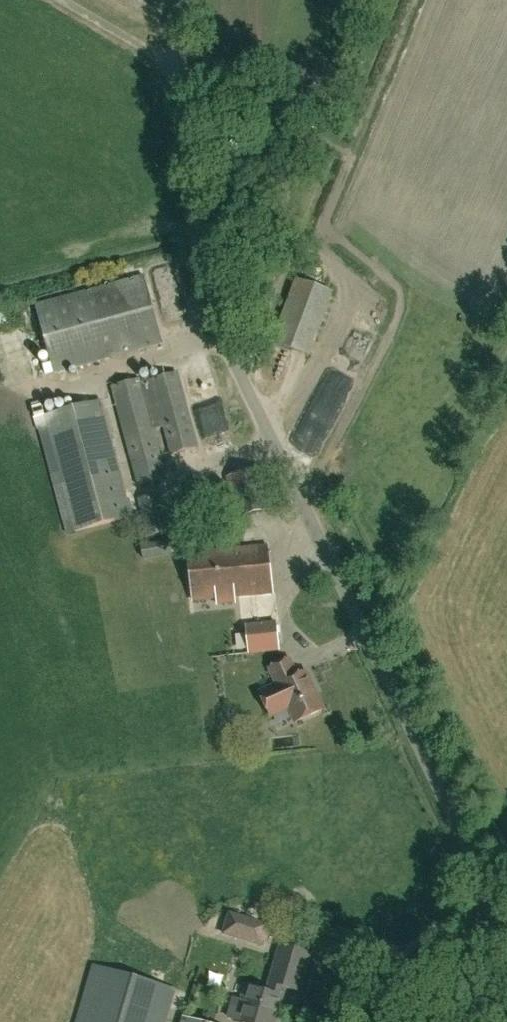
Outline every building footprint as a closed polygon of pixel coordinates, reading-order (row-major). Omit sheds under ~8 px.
[(53,373),(162,343),(144,276),(35,305),(53,373)] [(283,280),(284,291),(304,290),(304,279),(283,280)] [(171,456),(197,449),(177,374),(141,383),(140,380),(112,387),(138,486),(166,479),(153,431),(163,428),(171,456)] [(121,468),(119,468),(101,402),(45,417),(75,532),(133,517),(121,468)] [(237,518),(273,510),(263,469),(227,477),(237,518)] [(146,538),(168,533),(159,495),(138,500),(146,538)] [(193,600),(216,598),(217,604),(235,602),(234,596),(272,593),(268,545),(188,553),(193,600)] [(248,654),(278,650),(275,622),(245,626),(248,654)] [(271,719),(290,710),(295,723),(323,711),(306,673),(297,677),(290,660),(269,670),(275,683),(258,691),(271,719)] [(223,936),(267,949),(273,926),(229,913),(223,936)] [(299,992),(310,954),(281,946),(267,993),(245,987),(239,1007),(223,1002),(218,1019),(227,1021),(275,1021),(279,1008),(287,1008),(295,1006),(301,1001),(305,994),(299,992)] [(175,989),(93,965),(76,1021),(166,1021),(168,1016),(175,989)]
